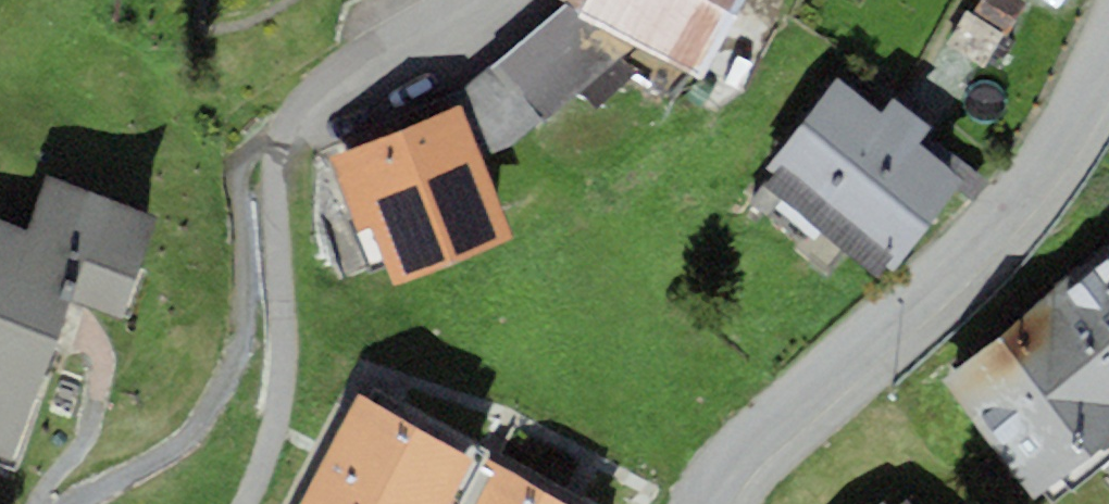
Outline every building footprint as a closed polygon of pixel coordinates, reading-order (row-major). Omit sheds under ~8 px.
[(570,2),(583,8),(578,18),(637,49),(694,79),(736,0),(567,0),(570,2)] [(1027,3),(1021,0),(979,0),(971,14),(1009,35),(1027,3)] [(547,124),(637,49),(578,18),(583,8),(570,2),(490,67),(547,124)] [(513,152),(547,124),(490,67),(459,94),(461,104),(483,161),(513,152)] [(886,267),(894,273),(965,187),(919,149),(933,131),(893,98),(878,115),(838,82),(766,169),(774,175),(764,187),(876,279),(886,267)] [(483,161),(461,104),(328,155),(357,231),(371,226),(394,286),(513,241),(483,161)] [(11,458),(69,300),(121,319),(159,218),(45,176),(24,231),(0,222),(0,454),(11,458)] [(1108,440),(1108,244),(938,388),(1035,502),(1108,440)] [(468,449),(359,396),(305,503),(441,503),(468,449)] [(487,463),(466,503),(569,503),(487,463)]
